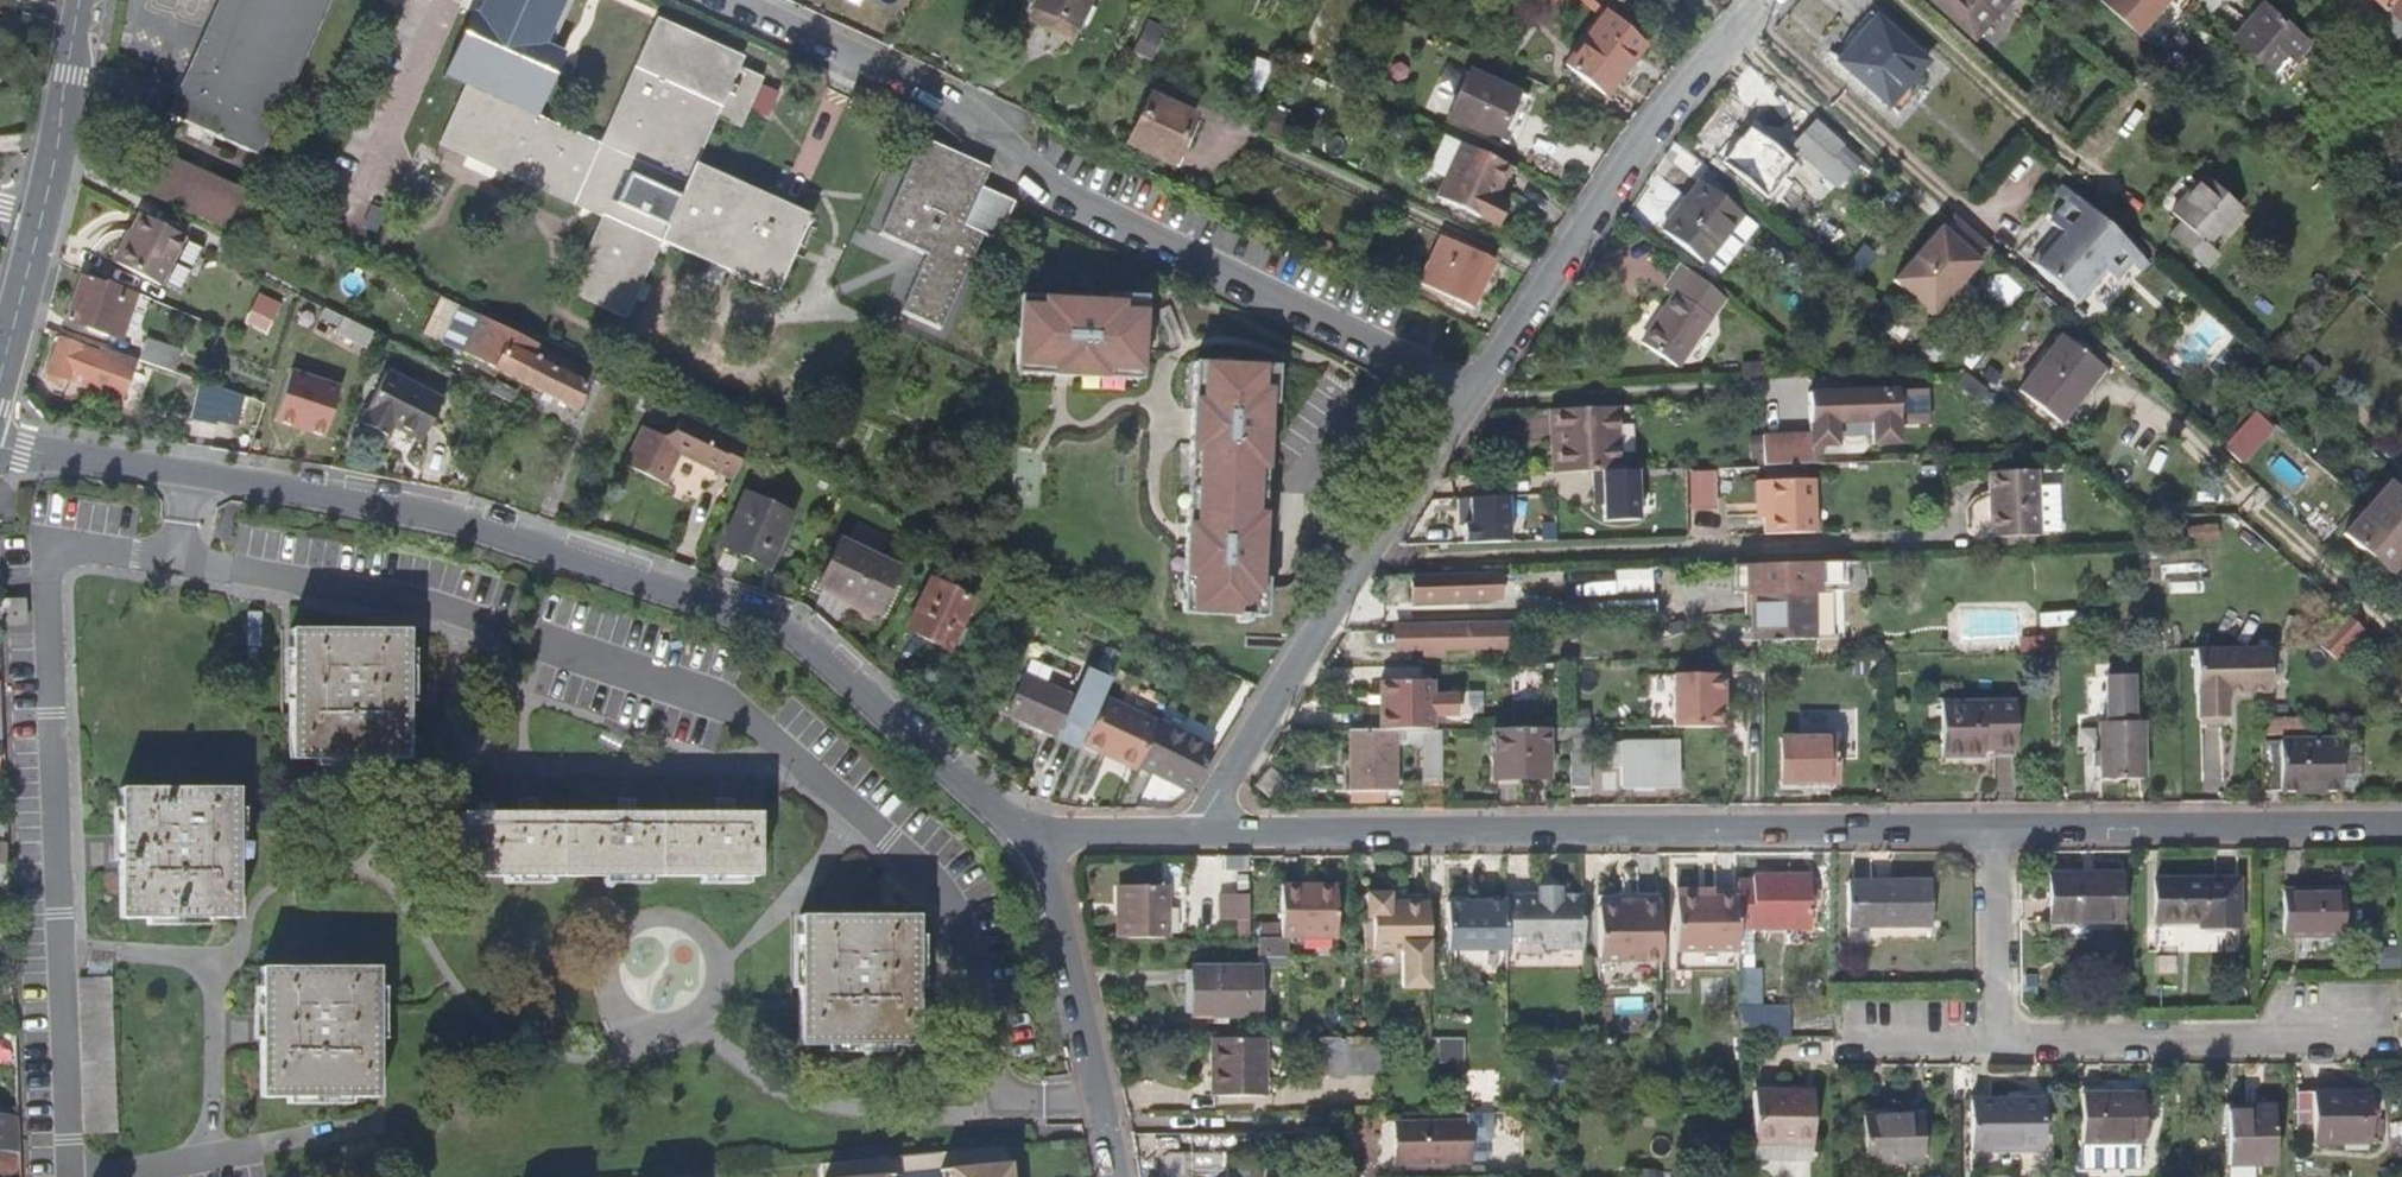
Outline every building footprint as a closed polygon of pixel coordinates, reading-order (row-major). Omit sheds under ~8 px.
[(331,0),(225,0),(171,122),(259,162),(331,0)] [(577,0),(492,0),(484,18),(555,50),(567,22),(562,20),(566,11),(571,13),(577,0)] [(1093,0),(1045,0),(1042,7),(1082,26),(1093,0)] [(2007,0),(1935,0),(1975,36),(2007,0)] [(2138,33),(2167,0),(2101,0),(2138,33)] [(2391,12),(2401,22),(2401,0),(2378,0),(2391,12)] [(2308,42),(2263,2),(2232,36),(2269,70),(2284,54),(2292,61),(2308,42)] [(2391,12),(2382,22),(2401,39),(2401,22),(2391,12)] [(1605,98),(1649,48),(1609,13),(1566,63),(1605,98)] [(1927,61),(1875,15),(1835,60),(1888,105),(1927,61)] [(769,83),(746,73),(751,62),(662,22),(604,150),(465,87),(439,144),(601,218),(566,295),(626,322),(661,245),(776,298),(812,220),(700,169),(721,123),(746,134),(756,112),(775,121),(786,98),(766,89),(769,83)] [(1168,34),(1149,25),(1135,55),(1153,63),(1168,34)] [(1518,151),(1538,106),(1479,79),(1459,124),(1518,151)] [(1171,166),(1194,117),(1151,97),(1128,145),(1171,166)] [(1826,168),(1845,146),(1817,121),(1798,143),(1826,168)] [(1287,130),(1271,123),(1266,135),(1282,142),(1287,130)] [(1768,200),(1795,165),(1750,128),(1722,163),(1768,200)] [(1499,198),(1513,165),(1448,136),(1431,172),(1448,179),(1440,197),(1503,225),(1512,205),(1499,198)] [(990,248),(1009,209),(979,194),(988,174),(922,140),(874,235),(922,259),(894,314),(930,333),(977,241),(990,248)] [(240,235),(255,201),(152,153),(136,189),(240,235)] [(2207,240),(2240,204),(2206,173),(2172,211),(2183,221),(2172,234),(2205,265),(2218,251),(2207,240)] [(1742,216),(1701,184),(1663,232),(1703,263),(1742,216)] [(2074,196),(2064,186),(2057,194),(2068,204),(2074,196)] [(2115,281),(2117,279),(2132,262),(2139,254),(2074,196),(2068,204),(2051,222),(2063,235),(2057,243),(2053,239),(2031,262),(2077,305),(2079,303),(2093,287),(2089,284),(2102,270),(2108,274),(2115,281)] [(159,288),(183,238),(141,216),(118,266),(159,288)] [(1943,226),(1896,281),(1935,316),(1983,262),(1981,260),(1992,248),(1957,217),(1946,229),(1943,226)] [(1475,308),(1496,261),(1485,256),(1443,237),(1423,284),(1475,308)] [(2143,270),(2149,263),(2139,254),(2132,262),(2143,270)] [(1680,367),(1725,298),(1720,294),(1681,264),(1666,286),(1676,293),(1644,343),(1680,367)] [(2093,287),(2079,303),(2081,305),(2108,274),(2102,270),(2089,284),(2093,287)] [(114,335),(128,291),(105,282),(103,287),(80,278),(66,319),(114,335)] [(259,290),(246,321),(270,330),(282,299),(259,290)] [(1872,296),(1863,307),(1878,320),(1888,308),(1872,296)] [(539,346),(441,300),(435,313),(451,321),(442,342),(462,351),(461,353),(522,382),(538,348),(539,346)] [(1139,383),(1141,300),(1104,300),(1103,306),(1015,306),(1014,343),(1014,351),(1013,372),(1036,373),(1036,380),(1139,383)] [(366,349),(371,332),(342,318),(335,334),(366,349)] [(164,369),(169,349),(136,337),(130,358),(135,359),(164,369)] [(121,399),(135,359),(130,358),(102,348),(101,353),(60,339),(45,380),(61,386),(63,380),(69,382),(72,372),(91,380),(88,388),(121,399)] [(2064,425),(2106,371),(2066,339),(2023,392),(2064,425)] [(575,407),(591,372),(538,348),(522,382),(575,407)] [(1763,363),(1750,363),(1750,375),(1764,375),(1763,363)] [(274,419),(327,435),(344,381),(291,365),(274,419)] [(1260,579),(1265,417),(1271,417),(1273,368),(1192,366),(1184,615),(1237,617),(1237,624),(1247,624),(1247,618),(1265,618),(1266,580),(1260,579)] [(2004,376),(1991,366),(1983,377),(1996,387),(2004,376)] [(1988,386),(1967,370),(1957,384),(1978,400),(1988,386)] [(88,388),(91,380),(72,372),(69,382),(88,388)] [(419,445),(442,401),(385,372),(359,422),(387,437),(391,431),(419,445)] [(239,429),(249,398),(204,382),(192,417),(216,425),(217,422),(239,429)] [(2281,388),(2273,397),(2280,403),(2289,394),(2281,388)] [(1821,463),(1821,447),(1839,446),(1838,423),(1847,412),(1863,412),(1872,422),(1873,444),(1900,443),(1899,420),(1898,392),(1898,391),(1809,394),(1810,435),(1763,437),(1764,465),(1821,463)] [(1921,391),(1898,392),(1899,420),(1922,420),(1921,391)] [(2229,413),(2240,425),(2253,412),(2241,401),(2229,413)] [(1621,471),(1619,405),(1559,408),(1560,447),(1556,448),(1556,473),(1595,472),(1621,471)] [(1872,422),(1863,412),(1847,412),(1838,423),(1872,422)] [(2238,427),(2249,439),(2265,424),(2253,412),(2240,425),(2238,427)] [(749,450),(681,418),(676,429),(660,435),(650,430),(633,467),(672,484),(685,456),(718,472),(722,471),(737,478),(749,450)] [(1621,471),(1595,472),(1596,491),(1605,490),(1606,522),(1642,520),(1640,470),(1621,471)] [(2040,535),(2039,470),(1990,472),(1991,536),(2040,535)] [(1816,533),(1813,479),(1756,481),(1757,504),(1764,504),(1765,535),(1816,533)] [(2389,485),(2372,505),(2401,531),(2401,496),(2389,485)] [(768,569),(792,517),(746,495),(722,547),(768,569)] [(1465,526),(1466,543),(1512,542),(1510,495),(1472,497),(1473,524),(1465,524),(1465,526)] [(1473,524),(1472,497),(1461,497),(1462,526),(1465,526),(1465,524),(1473,524)] [(2401,562),(2401,531),(2372,505),(2347,534),(2391,574),(2401,562)] [(2219,524),(2191,527),(2193,544),(2221,540),(2219,524)] [(876,615),(897,570),(837,541),(817,586),(876,615)] [(2214,578),(2213,547),(2138,549),(2139,579),(2214,578)] [(1816,592),(1815,563),(1766,565),(1755,565),(1756,594),(1756,615),(1757,626),(1775,625),(1775,641),(1817,639),(1816,592)] [(1830,591),(1829,563),(1815,563),(1816,592),(1830,591)] [(1756,594),(1755,565),(1739,566),(1741,594),(1756,594)] [(1657,594),(1657,569),(1621,570),(1622,594),(1657,594)] [(1497,599),(1496,573),(1471,573),(1409,575),(1409,600),(1497,599)] [(950,650),(974,600),(933,579),(908,628),(950,650)] [(1756,594),(1741,594),(1733,594),(1733,615),(1756,615),(1756,594)] [(25,601),(0,601),(0,626),(26,625),(25,601)] [(1682,617),(1671,616),(1670,643),(1681,644),(1682,617)] [(2340,659),(2365,630),(2352,617),(2327,645),(2329,651),(2340,659)] [(1402,622),(1402,630),(1510,628),(1510,621),(1402,622)] [(1775,641),(1775,625),(1757,626),(1757,641),(1775,641)] [(1511,647),(1510,628),(1402,630),(1402,649),(1427,649),(1427,655),(1443,655),(1443,648),(1511,647)] [(408,763),(407,634),(288,636),(289,765),(408,763)] [(2047,638),(2022,639),(2023,654),(2048,653),(2047,638)] [(2197,694),(2200,693),(2200,718),(2206,724),(2221,724),(2227,717),(2227,692),(2272,692),(2271,649),(2197,650),(2197,694)] [(1839,659),(1825,660),(1825,670),(1839,670),(1839,659)] [(1670,674),(1654,674),(1655,715),(1672,715),(1670,674)] [(1721,727),(1720,694),(1726,694),(1725,674),(1674,674),(1674,728),(1721,727)] [(1084,746),(1100,710),(1025,675),(1008,711),(1084,747),(1084,746)] [(1454,717),(1454,696),(1429,696),(1429,681),(1379,682),(1379,731),(1398,731),(1425,730),(1429,730),(1429,717),(1454,717)] [(2136,686),(2110,687),(2110,723),(2102,723),(2103,780),(2146,780),(2145,722),(2136,722),(2136,686)] [(1142,764),(1162,724),(1105,699),(1100,710),(1084,746),(1104,755),(1106,750),(1142,766),(1142,764)] [(2019,753),(2019,704),(1943,704),(1944,759),(1986,759),(1986,753),(2019,753)] [(2310,719),(2262,719),(2262,735),(2310,734),(2310,719)] [(1193,788),(1214,748),(1162,724),(1142,764),(1193,788)] [(1550,776),(1550,729),(1496,729),(1496,778),(1550,776)] [(1573,729),(1573,744),(1591,744),(1591,729),(1573,729)] [(1445,780),(1444,730),(1429,730),(1425,730),(1426,780),(1445,780)] [(1399,790),(1398,731),(1379,731),(1352,731),(1353,791),(1360,791),(1386,790),(1399,790)] [(1840,781),(1839,737),(1783,738),(1784,781),(1840,781)] [(2344,741),(2345,777),(2360,777),(2360,740),(2344,741)] [(2345,777),(2344,741),(2262,741),(2262,756),(2262,791),(2344,791),(2345,777)] [(1680,784),(1679,742),(1611,742),(1611,763),(1613,766),(1615,768),(1617,768),(1623,768),(1622,784),(1680,784)] [(1591,786),(1591,744),(1573,744),(1573,787),(1591,786)] [(1142,766),(1106,750),(1104,755),(1139,771),(1142,766)] [(763,862),(762,800),(721,800),(721,785),(702,786),(702,801),(622,802),(621,787),(603,787),(603,802),(522,803),(522,789),(503,789),(503,803),(463,803),(464,866),(763,862)] [(239,916),(237,787),(118,789),(120,918),(239,916)] [(1255,870),(1255,856),(1230,857),(1230,871),(1255,870)] [(1819,927),(1819,875),(1761,874),(1761,881),(1744,881),(1744,897),(1744,926),(1819,927)] [(2126,922),(2126,874),(2057,874),(2057,923),(2126,922)] [(2243,927),(2243,879),(2161,879),(2161,921),(2206,921),(2206,927),(2243,927)] [(1937,927),(1937,882),(1855,883),(1855,928),(1937,927)] [(1340,939),(1341,891),(1308,891),(1308,884),(1286,884),(1286,923),(1286,939),(1293,939),(1340,939)] [(1172,939),(1173,885),(1138,885),(1137,915),(1133,914),(1132,938),(1172,939)] [(1566,896),(1566,887),(1544,887),(1544,896),(1566,896)] [(2345,936),(2345,889),(2285,889),(2285,936),(2345,936)] [(1432,988),(1433,902),(1395,902),(1395,894),(1372,893),(1371,919),(1377,919),(1376,949),(1406,950),(1406,988),(1432,988)] [(1255,921),(1255,894),(1225,894),(1225,920),(1255,921)] [(1589,944),(1590,896),(1566,896),(1544,896),(1511,896),(1510,943),(1550,943),(1559,950),(1566,950),(1570,944),(1589,944)] [(1744,926),(1744,897),(1723,897),(1683,897),(1683,950),(1744,950),(1744,926)] [(1666,960),(1666,900),(1642,900),(1642,905),(1627,905),(1605,905),(1605,959),(1666,960)] [(1510,943),(1511,903),(1489,902),(1475,902),(1452,902),(1452,950),(1510,951),(1510,943)] [(928,1041),(926,912),(807,914),(809,1043),(928,1041)] [(1286,939),(1286,923),(1266,923),(1266,939),(1286,939)] [(1292,955),(1293,939),(1286,939),(1266,939),(1261,939),(1261,955),(1265,955),(1292,955)] [(10,945),(0,944),(0,962),(10,963),(10,945)] [(2397,950),(2379,950),(2379,970),(2397,970),(2397,950)] [(1292,969),(1292,955),(1265,955),(1264,969),(1292,969)] [(382,1092),(381,963),(262,965),(263,1094),(382,1092)] [(1261,1016),(1261,973),(1194,972),(1194,1016),(1261,1016)] [(1760,1010),(1760,995),(1743,995),(1743,1010),(1760,1010)] [(1790,1039),(1790,1009),(1760,1010),(1743,1010),(1742,1039),(1790,1039)] [(1265,1095),(1266,1037),(1216,1037),(1216,1076),(1212,1076),(1212,1094),(1265,1095)] [(1384,1071),(1384,1038),(1322,1037),(1322,1071),(1384,1071)] [(2314,1092),(2314,1094),(2297,1094),(2297,1139),(2314,1139),(2314,1143),(2371,1143),(2371,1120),(2371,1092),(2314,1092)] [(1816,1145),(1816,1094),(1757,1093),(1757,1145),(1759,1145),(1759,1161),(1789,1161),(1789,1145),(1816,1145)] [(2145,1142),(2145,1093),(2086,1093),(2086,1142),(2145,1142)] [(2045,1151),(2045,1098),(1973,1099),(1973,1152),(2045,1151)] [(2274,1104),(2226,1104),(2227,1176),(2253,1176),(2253,1169),(2274,1169),(2274,1104)] [(1488,1157),(1488,1111),(1472,1111),(1472,1157),(1488,1157)] [(1924,1162),(1924,1112),(1865,1112),(1865,1162),(1924,1162)] [(2383,1119),(2371,1120),(2371,1143),(2383,1143),(2383,1119)] [(1435,1164),(1436,1126),(1387,1125),(1386,1164),(1435,1164)] [(1227,1154),(1250,1154),(1250,1135),(1190,1135),(1191,1154),(1167,1154),(1167,1176),(1227,1176),(1227,1154)] [(1816,1145),(1789,1145),(1789,1161),(1815,1161),(1816,1145)] [(15,1152),(0,1150),(0,1171),(12,1173),(15,1152)] [(1011,1161),(951,1167),(952,1176),(1012,1176),(1011,1161)] [(951,1167),(942,1167),(943,1176),(952,1176),(951,1167)]
